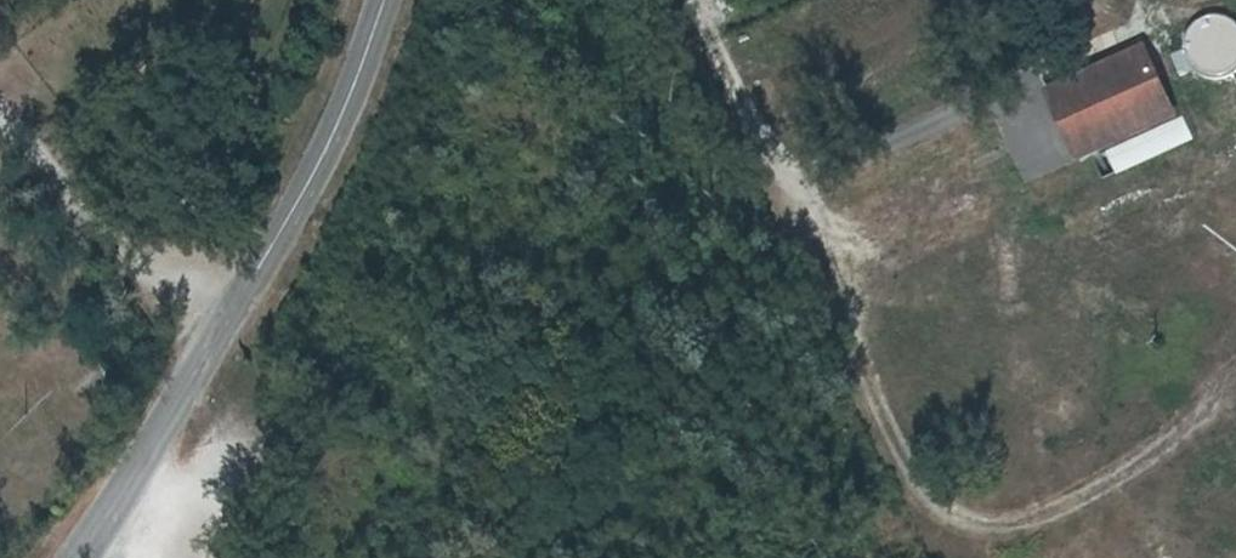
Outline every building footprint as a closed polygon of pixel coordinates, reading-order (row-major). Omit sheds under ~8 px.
[(1076,143),(1174,101),(1144,33),(1048,74),(1076,143)] [(1182,105),(1106,137),(1113,154),(1189,122),(1182,105)] [(1113,154),(1106,137),(1092,143),(1099,159),(1113,154)]
